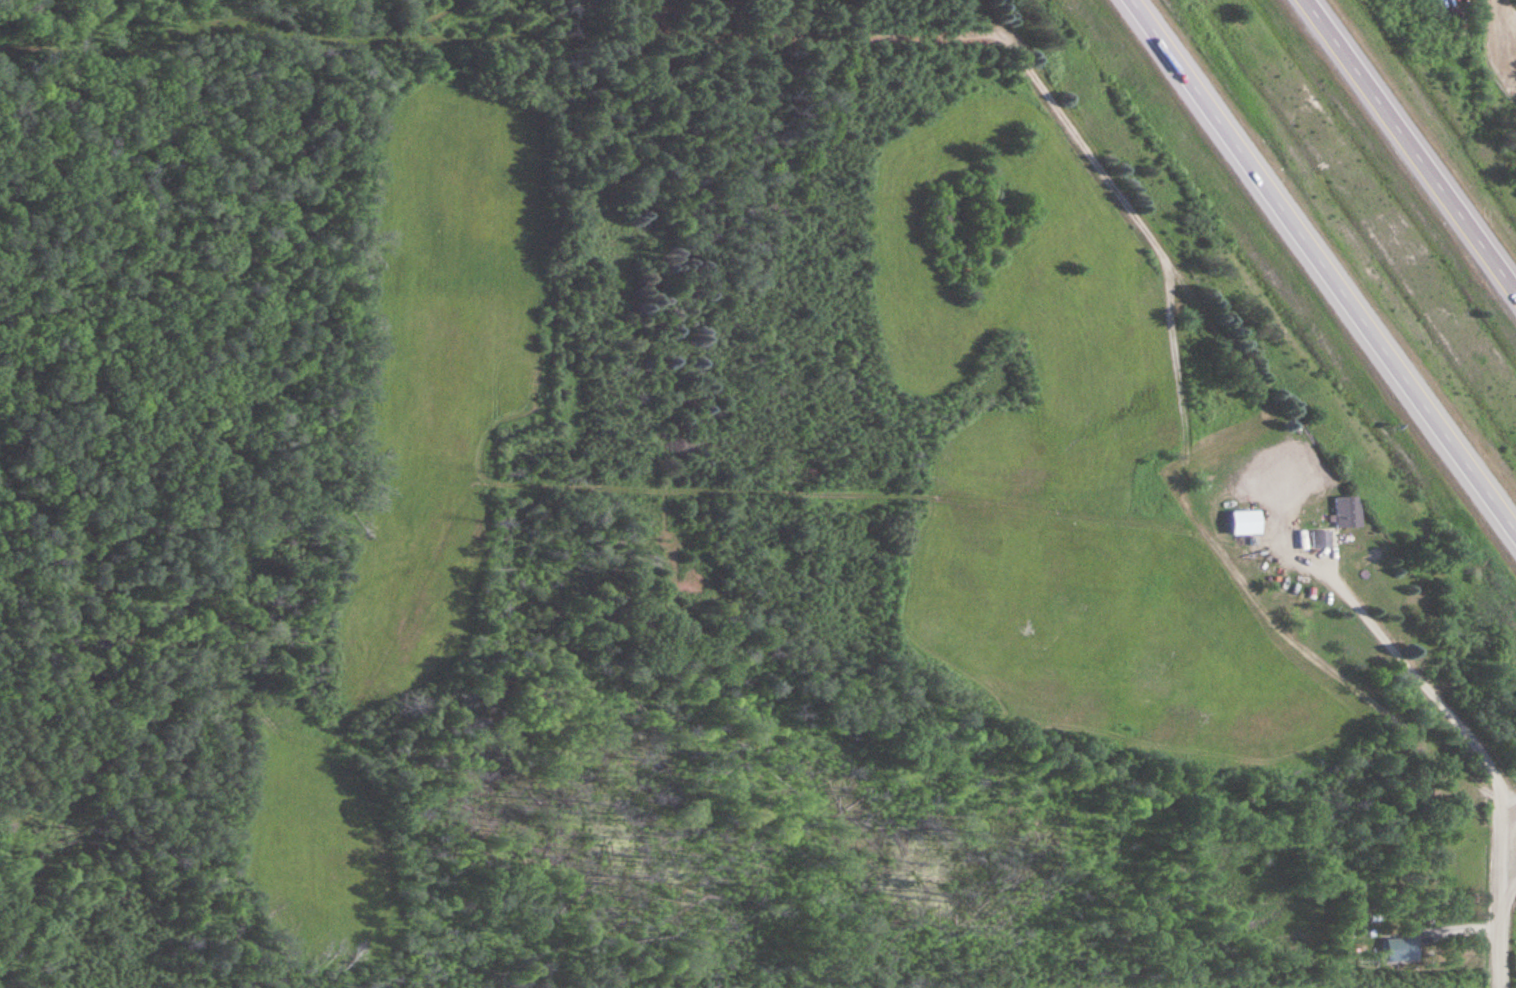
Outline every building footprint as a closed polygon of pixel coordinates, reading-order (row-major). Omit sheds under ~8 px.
[(1362,496),(1336,496),(1336,527),(1362,527),(1362,496)] [(1262,535),(1262,509),(1233,509),(1233,535),(1262,535)] [(1313,530),(1313,548),(1332,548),(1332,530),(1313,530)] [(1417,959),(1417,936),(1388,936),(1388,959),(1417,959)]
